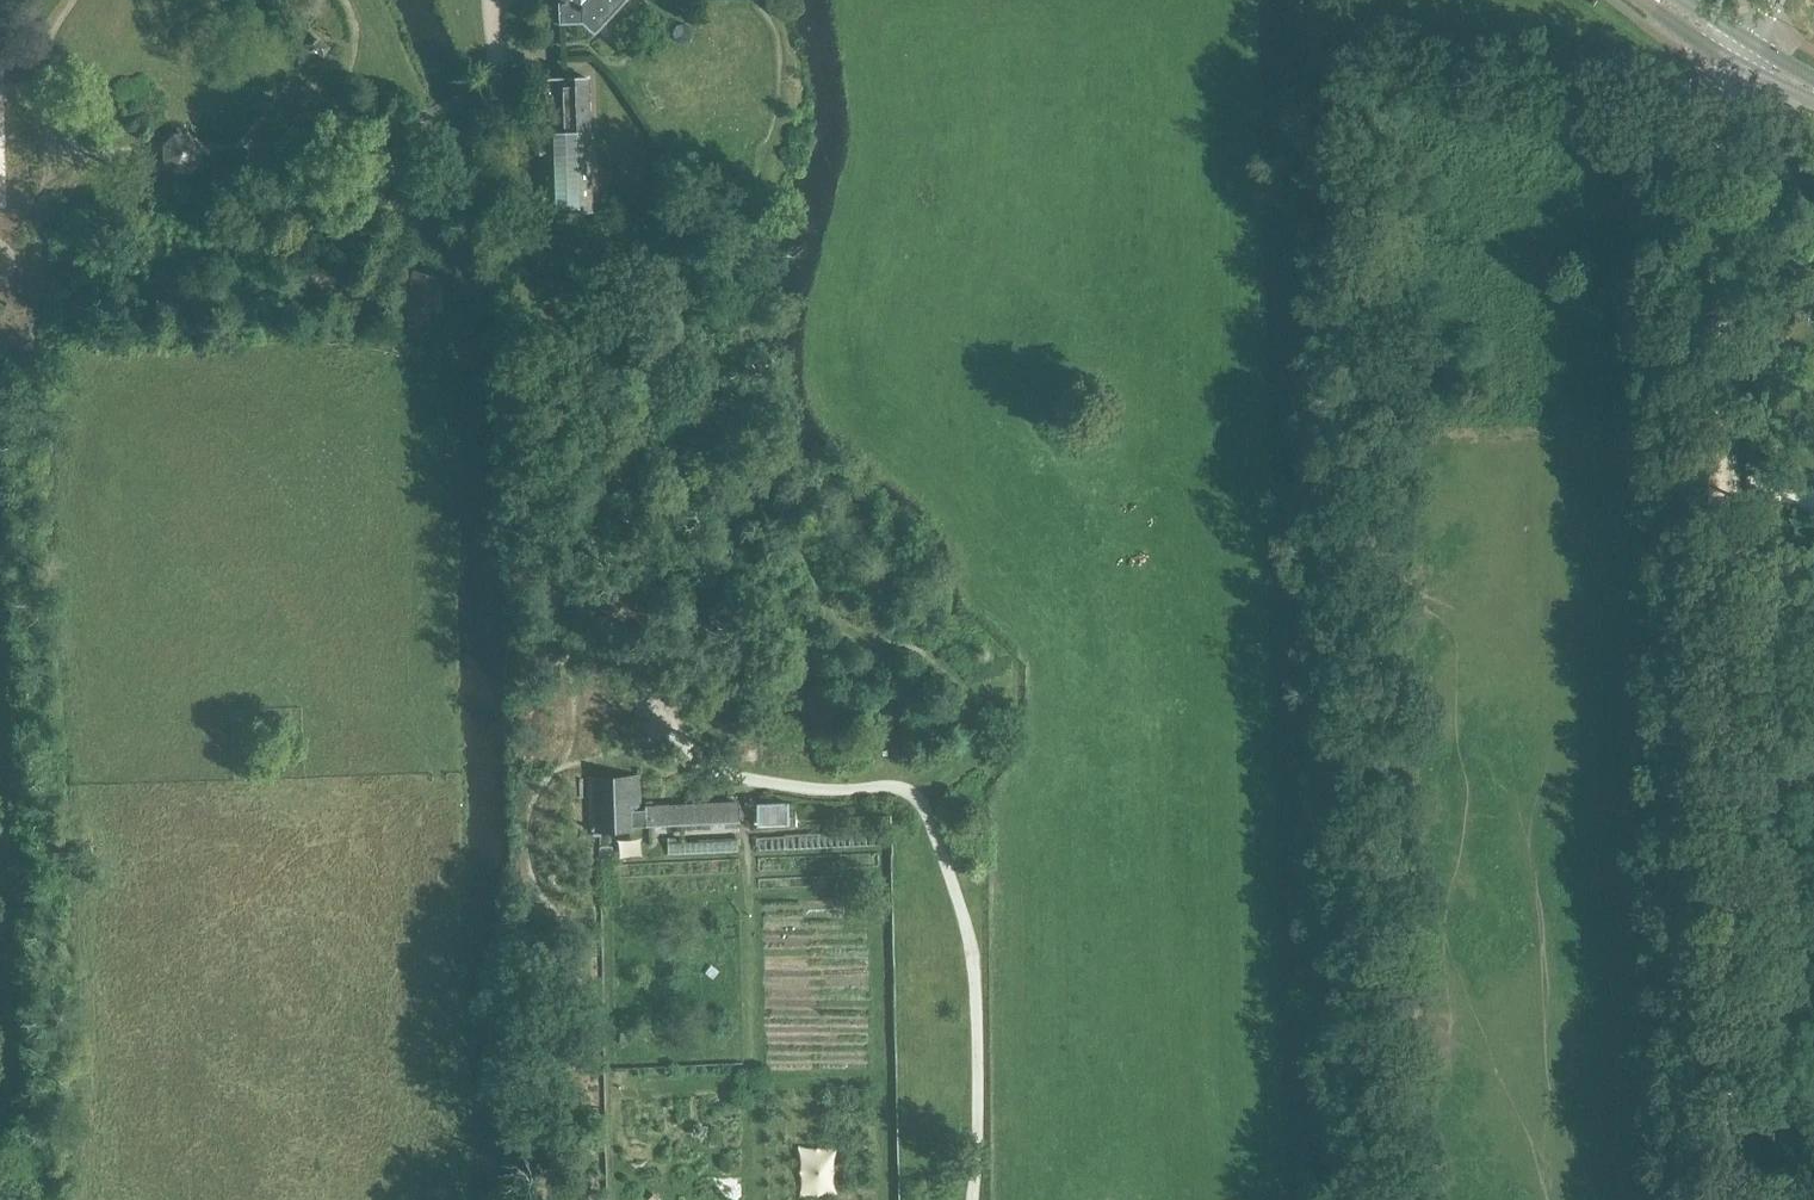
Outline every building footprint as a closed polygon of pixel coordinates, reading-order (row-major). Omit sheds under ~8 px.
[(557,22),(581,21),(593,33),(624,0),(557,0),(557,22)] [(331,46),(313,33),(306,43),(324,56),(331,46)] [(543,209),(591,207),(587,80),(539,81),(543,209)] [(188,168),(201,157),(201,141),(190,128),(173,129),(161,141),(161,155),(171,168),(188,168)] [(424,325),(438,278),(389,263),(383,283),(406,290),(398,316),(424,325)] [(1805,276),(1798,290),(1813,299),(1813,281),(1805,276)] [(1804,299),(1795,294),(1788,305),(1797,310),(1804,299)] [(644,809),(642,776),(594,778),(596,832),(639,830),(639,825),(732,821),(731,804),(644,809)]
